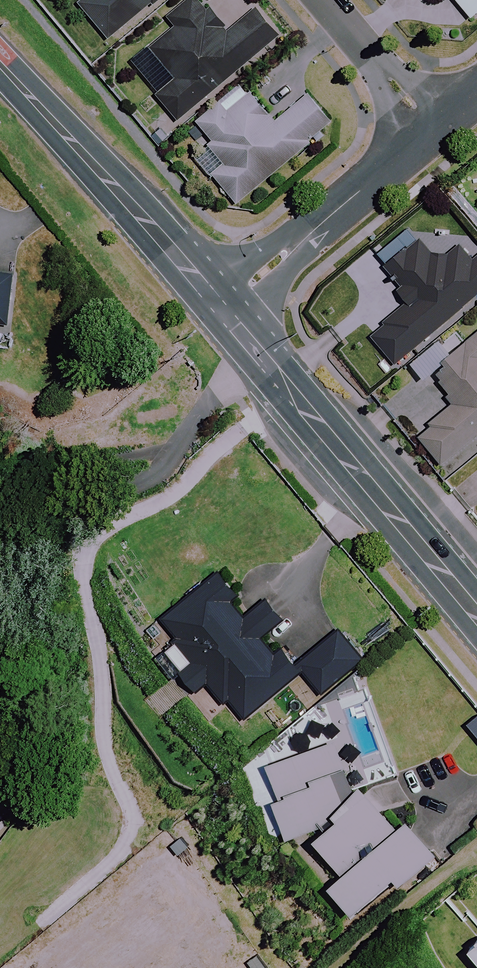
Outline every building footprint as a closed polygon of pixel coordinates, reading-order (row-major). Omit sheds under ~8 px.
[(78,1),(107,39),(157,0),(78,0),(78,1)] [(201,0),(194,0),(169,21),(174,27),(150,48),(177,79),(158,95),(180,120),(278,37),(255,9),(228,32),(201,0)] [(472,18),(476,14),(476,0),(456,0),(472,18)] [(244,84),(197,123),(229,162),(213,175),(237,203),(332,125),(309,97),(276,124),(244,84)] [(387,265),(400,279),(392,286),(408,304),(369,337),(393,366),(476,295),(476,256),(471,261),(457,245),(437,261),(418,239),(387,265)] [(8,326),(13,274),(0,273),(0,325),(8,326)] [(476,315),(455,333),(464,344),(454,353),(452,350),(389,401),(440,464),(476,434),(476,317),(476,315)] [(234,605),(242,598),(219,570),(159,618),(195,662),(180,673),(196,693),(207,684),(224,704),(228,700),(243,719),(302,672),(320,695),(361,661),(336,630),(292,665),(266,633),(283,619),(266,597),(243,616),(234,605)] [(354,778),(361,775),(334,702),(319,707),(240,768),(256,812),(261,810),(274,845),(309,833),(343,872),(329,884),(354,912),(392,879),(399,887),(436,855),(407,822),(398,829),(354,778)]
